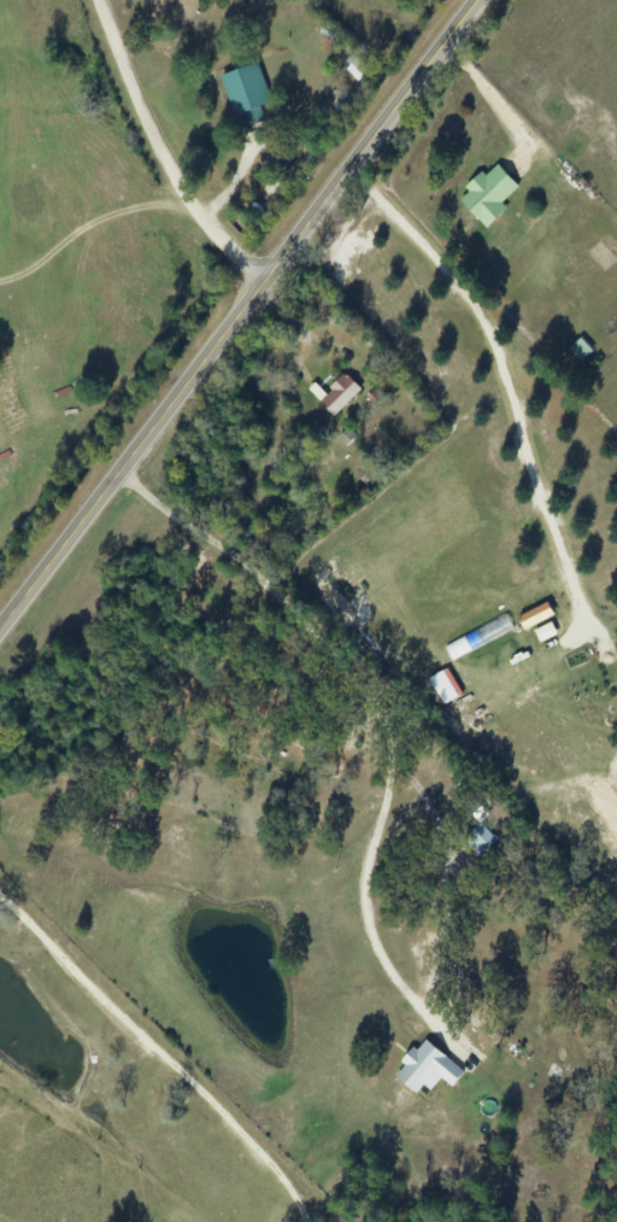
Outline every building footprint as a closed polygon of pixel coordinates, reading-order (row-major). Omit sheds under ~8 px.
[(358,84),(369,72),(355,57),(343,69),(358,84)] [(223,77),(239,130),(265,122),(260,108),(271,105),(259,65),(223,77)] [(486,230),(507,210),(502,204),(519,188),(498,166),(487,177),(484,174),(457,200),(486,230)] [(325,395),(314,385),(308,391),(335,418),(361,391),(345,375),(325,395)] [(554,618),(548,604),(518,619),(524,632),(554,618)] [(514,630),(507,617),(445,648),(452,662),(514,630)] [(557,637),(552,625),(535,632),(540,644),(557,637)] [(416,1096),(423,1087),(431,1093),(441,1080),(452,1089),(464,1074),(426,1042),(418,1052),(414,1049),(401,1063),(406,1067),(396,1079),(416,1096)]
